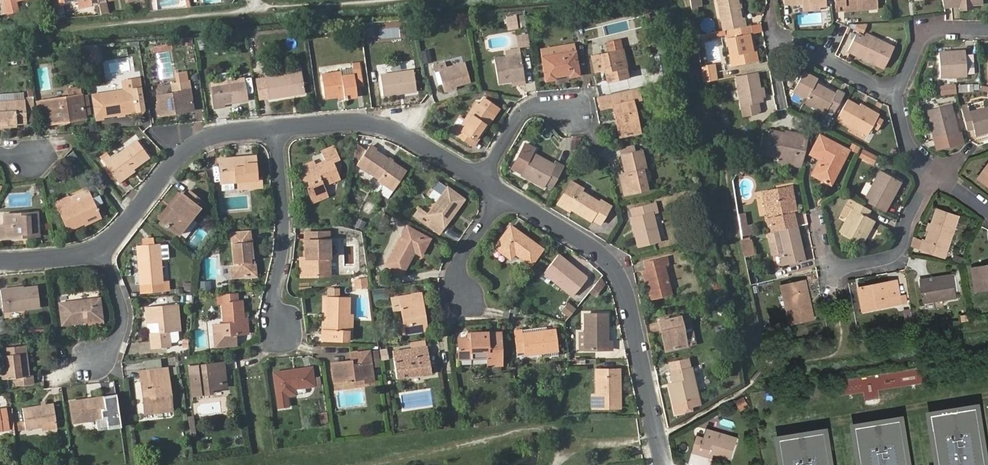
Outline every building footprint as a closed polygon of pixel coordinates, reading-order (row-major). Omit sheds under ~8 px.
[(691,9),(703,8),(702,0),(690,0),(691,9)] [(747,27),(746,18),(742,19),(738,0),(719,0),(725,31),(732,30),(747,27)] [(870,11),(878,10),(877,0),(837,0),(837,10),(845,9),(870,8),(870,11)] [(99,5),(101,13),(108,12),(106,4),(99,5)] [(367,27),(369,40),(377,38),(375,26),(367,27)] [(754,34),(752,26),(747,27),(732,30),(733,38),(728,39),(733,66),(758,61),(757,51),(753,52),(750,34),(754,34)] [(517,34),(518,47),(530,47),(530,34),(517,34)] [(856,37),(850,50),(858,54),(857,56),(873,63),(874,59),(887,65),(895,47),(866,35),(864,38),(864,40),(856,37)] [(181,38),(182,47),(193,46),(192,37),(181,38)] [(213,39),(214,49),(227,48),(226,38),(213,39)] [(172,43),(151,47),(152,53),(173,50),(172,43)] [(541,49),(546,80),(556,79),(555,76),(569,74),(570,76),(580,75),(576,51),(575,44),(541,49)] [(115,50),(117,60),(130,58),(128,48),(115,50)] [(421,51),(424,63),(432,61),(429,49),(421,51)] [(608,82),(628,78),(622,49),(592,56),(595,71),(606,69),(608,82)] [(940,52),(941,76),(967,76),(966,52),(940,52)] [(495,58),(499,83),(525,79),(521,54),(495,58)] [(885,68),(887,65),(874,59),(873,63),(885,68)] [(344,96),(345,98),(357,97),(356,86),(363,86),(360,62),(353,63),(354,69),(341,70),(341,72),(322,74),(325,98),(339,97),(344,96)] [(440,71),(445,91),(456,87),(456,84),(470,80),(466,63),(447,68),(445,62),(433,65),(435,72),(440,71)] [(715,67),(702,69),(703,70),(703,75),(716,73),(715,67)] [(381,74),(384,96),(417,91),(414,69),(381,74)] [(265,77),(269,99),(305,93),(301,71),(265,77)] [(716,73),(703,75),(705,83),(717,81),(718,81),(716,73)] [(761,88),(759,73),(738,77),(744,106),(746,117),(758,115),(760,112),(761,112),(759,104),(764,103),(763,98),(761,88)] [(795,91),(808,98),(806,102),(826,114),(828,110),(835,113),(844,94),(838,91),(836,94),(816,83),(818,80),(804,73),(795,91)] [(212,84),(215,108),(224,107),(224,104),(247,100),(244,78),(212,84)] [(630,88),(628,78),(608,82),(611,92),(630,88)] [(101,94),(105,116),(143,110),(140,88),(138,79),(122,82),(124,91),(101,94)] [(175,110),(193,107),(189,81),(172,84),(174,93),(158,96),(161,115),(176,113),(175,110)] [(942,96),(957,93),(956,83),(940,85),(942,96)] [(958,92),(974,92),(974,84),(958,85),(958,92)] [(69,96),(83,93),(81,86),(67,89),(69,96)] [(642,100),(639,87),(631,89),(634,102),(642,100)] [(634,102),(631,89),(611,93),(614,106),(621,137),(640,132),(634,102)] [(611,93),(598,96),(600,109),(614,106),(611,93)] [(42,101),(45,122),(54,120),(54,123),(64,121),(64,118),(85,115),(81,95),(42,101)] [(476,103),(460,127),(455,134),(471,145),(484,127),(486,129),(495,115),(492,114),(497,106),(485,97),(480,105),(476,103)] [(25,101),(0,102),(0,125),(16,124),(27,123),(26,111),(34,110),(33,100),(25,101)] [(862,108),(848,101),(839,118),(869,134),(878,117),(872,114),(873,112),(863,106),(862,108)] [(445,104),(437,106),(439,113),(447,111),(445,104)] [(962,107),(968,130),(974,128),(976,133),(987,130),(987,109),(971,113),(969,105),(962,107)] [(929,112),(935,140),(958,135),(952,106),(929,112)] [(455,134),(460,127),(456,124),(450,131),(455,134)] [(473,147),(486,129),(484,127),(471,145),(473,147)] [(803,169),(810,137),(799,134),(798,137),(786,135),(771,132),(770,138),(763,137),(761,147),(768,148),(766,155),(781,158),(794,161),(793,165),(793,167),(803,169)] [(825,156),(823,160),(815,175),(830,183),(838,166),(841,167),(849,151),(822,137),(814,151),(825,156)] [(102,159),(117,179),(133,168),(149,157),(138,141),(112,159),(108,154),(102,159)] [(634,145),(620,148),(625,173),(630,194),(648,190),(643,169),(646,168),(642,149),(635,151),(634,145)] [(300,167),(314,201),(328,196),(324,185),(338,179),(331,162),(340,158),(335,146),(322,151),(326,160),(316,165),(314,161),(300,167)] [(357,164),(379,179),(378,180),(393,190),(407,171),(370,146),(357,164)] [(876,166),(880,157),(863,149),(859,158),(876,166)] [(813,154),(823,160),(825,156),(814,151),(813,154)] [(533,154),(521,175),(544,188),(546,183),(553,187),(564,167),(556,162),(554,165),(533,154)] [(238,161),(221,162),(222,182),(240,181),(240,188),(261,186),(260,179),(257,179),(255,156),(238,157),(238,161)] [(838,166),(830,183),(833,184),(841,167),(838,166)] [(133,168),(117,179),(119,182),(135,171),(133,168)] [(209,179),(207,171),(199,173),(201,180),(209,179)] [(630,194),(625,173),(621,174),(625,195),(630,194)] [(882,173),(866,202),(883,212),(889,201),(891,202),(901,183),(882,173)] [(454,208),(462,197),(439,180),(433,188),(442,195),(428,214),(420,209),(415,216),(439,234),(457,210),(454,208)] [(572,181),(561,199),(573,206),(571,209),(591,221),(592,219),(600,224),(609,208),(582,192),(584,188),(572,181)] [(165,195),(170,200),(179,191),(174,186),(165,195)] [(764,194),(769,215),(796,209),(792,188),(764,194)] [(96,206),(92,198),(88,190),(70,198),(69,197),(57,202),(70,229),(85,222),(84,220),(99,214),(96,206)] [(174,209),(163,221),(179,234),(205,202),(191,191),(186,197),(182,194),(171,207),(174,209)] [(98,196),(92,198),(96,206),(101,203),(98,196)] [(464,199),(462,197),(454,208),(457,210),(464,199)] [(573,206),(561,199),(558,204),(570,211),(571,209),(573,206)] [(858,202),(841,232),(862,245),(875,221),(867,217),(871,210),(858,202)] [(632,218),(639,246),(660,240),(653,213),(657,212),(655,203),(632,209),(634,217),(632,218)] [(159,219),(163,221),(174,209),(171,207),(170,206),(159,219)] [(942,247),(951,249),(962,217),(941,210),(930,242),(927,242),(924,250),(939,255),(942,247)] [(798,213),(799,223),(807,222),(805,212),(798,213)] [(38,233),(37,213),(4,215),(4,226),(0,226),(0,238),(19,237),(19,235),(38,233)] [(739,214),(740,236),(754,236),(753,224),(748,224),(747,213),(739,214)] [(84,220),(85,222),(86,224),(101,217),(99,214),(84,220)] [(771,227),(772,233),(779,232),(798,228),(795,214),(782,217),(783,224),(771,227)] [(325,216),(325,224),(333,224),(332,216),(325,216)] [(408,226),(386,265),(403,274),(415,252),(421,255),(430,239),(408,226)] [(511,227),(496,247),(511,258),(516,253),(531,264),(543,249),(511,227)] [(805,262),(798,228),(779,232),(784,254),(787,266),(805,262)] [(245,273),(256,272),(256,264),(254,265),(252,240),(249,240),(248,232),(232,234),(235,266),(232,266),(233,278),(245,277),(245,273)] [(307,242),(307,258),(308,276),(330,275),(329,233),(311,233),(311,241),(307,242)] [(143,238),(144,246),(155,245),(154,237),(143,238)] [(752,241),(743,243),(746,257),(755,256),(752,241)] [(155,245),(144,246),(138,247),(142,292),(169,289),(169,282),(163,282),(159,245),(155,245)] [(948,258),(951,249),(942,247),(939,255),(948,258)] [(545,272),(573,295),(588,278),(559,255),(545,272)] [(644,270),(651,299),(673,294),(666,266),(670,265),(668,256),(644,262),(646,270),(644,270)] [(976,269),(980,290),(987,289),(987,267),(976,269)] [(356,289),(369,287),(367,276),(354,279),(356,289)] [(934,281),(934,278),(923,279),(927,304),(960,298),(957,277),(934,281)] [(199,291),(212,291),(212,281),(199,281),(199,291)] [(862,289),(867,311),(904,303),(899,281),(862,289)] [(789,297),(794,325),(815,320),(809,292),(811,292),(809,283),(785,288),(786,297),(789,297)] [(1,290),(3,311),(40,307),(38,287),(23,289),(23,287),(1,290)] [(421,293),(413,294),(414,301),(423,300),(421,293)] [(245,333),(244,319),(242,301),(238,301),(237,294),(222,295),(225,323),(214,325),(216,347),(237,344),(236,334),(245,333)] [(401,304),(402,309),(406,333),(424,330),(422,317),(425,317),(423,300),(414,301),(413,294),(392,297),(393,305),(401,304)] [(350,299),(329,298),(328,330),(324,330),(322,330),(322,340),(342,340),(343,332),(349,332),(349,314),(350,299)] [(60,303),(63,324),(102,320),(99,299),(60,303)] [(559,309),(570,318),(577,309),(566,300),(559,309)] [(148,323),(154,323),(159,322),(160,333),(155,333),(150,333),(152,349),(173,346),(172,342),(177,341),(180,339),(179,331),(181,330),(178,304),(146,307),(148,323)] [(903,310),(908,330),(917,328),(912,308),(903,310)] [(585,315),(586,349),(613,349),(613,341),(609,341),(608,314),(585,315)] [(680,316),(687,346),(696,344),(690,314),(680,316)] [(665,330),(670,350),(687,346),(680,316),(660,320),(662,331),(665,330)] [(514,331),(517,352),(525,351),(526,355),(558,351),(555,330),(523,333),(522,330),(514,331)] [(459,338),(459,358),(487,357),(487,365),(502,365),(500,333),(487,333),(487,332),(471,333),(471,338),(459,338)] [(1,367),(2,379),(16,378),(17,384),(33,382),(32,376),(29,376),(25,347),(3,349),(5,367),(1,367)] [(412,356),(394,358),(397,377),(431,373),(427,347),(411,349),(412,356)] [(393,351),(394,358),(412,356),(411,349),(393,351)] [(332,364),(335,381),(354,379),(355,383),(373,380),(369,351),(351,354),(352,361),(332,364)] [(219,371),(224,370),(223,362),(212,364),(213,371),(190,374),(192,396),(203,395),(202,390),(212,389),(222,387),(219,371)] [(274,373),(277,397),(296,394),(295,388),(321,385),(320,377),(314,377),(312,367),(274,373)] [(675,387),(670,388),(676,414),(685,412),(687,409),(687,407),(700,404),(692,367),(671,372),(674,382),(675,387)] [(141,371),(143,388),(146,388),(148,403),(145,403),(146,414),(155,412),(172,410),(167,368),(141,371)] [(597,370),(597,395),(593,395),(593,408),(621,407),(620,370),(597,370)] [(71,402),(74,422),(114,417),(111,396),(71,402)] [(746,397),(737,400),(741,410),(750,406),(746,397)] [(41,427),(57,425),(54,403),(23,408),(26,429),(41,427)] [(933,414),(942,464),(987,464),(987,460),(979,407),(933,414)] [(319,413),(321,423),(329,422),(327,411),(319,413)] [(188,417),(190,435),(197,434),(194,416),(188,417)] [(1,431),(9,429),(8,418),(0,420),(0,431),(1,431)] [(857,426),(863,464),(911,464),(903,419),(857,426)] [(703,449),(716,453),(733,459),(739,438),(709,429),(706,439),(699,437),(694,452),(701,454),(703,449)] [(780,438),(785,464),(832,464),(827,431),(780,438)] [(714,458),(716,453),(703,449),(701,454),(714,458)]
